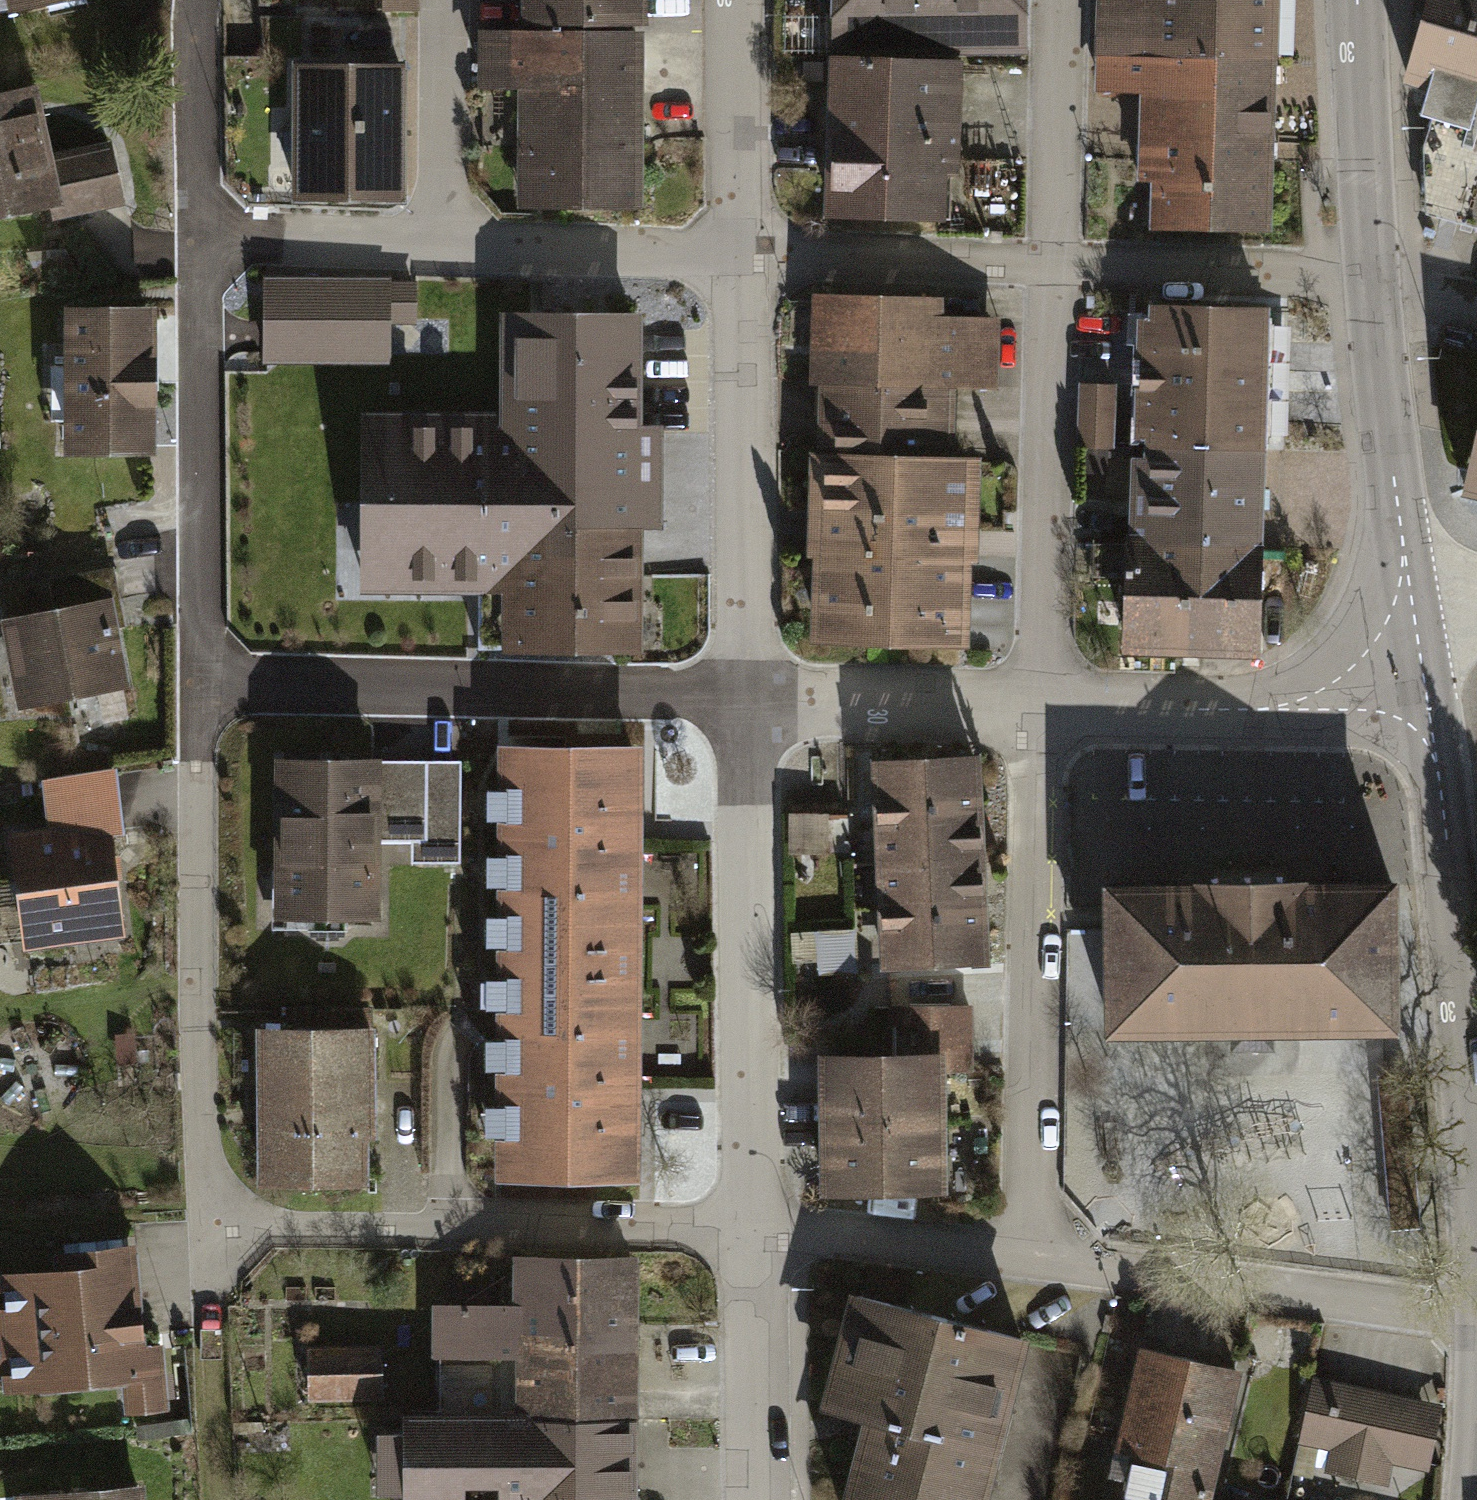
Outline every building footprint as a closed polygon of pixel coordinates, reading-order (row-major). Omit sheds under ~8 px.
[(13,30),(123,5),(121,0),(7,0),(13,30)] [(520,43),(649,46),(650,0),(520,0),(520,43)] [(828,76),(964,77),(1028,78),(1029,0),(829,0),(828,76)] [(1097,68),(1277,77),(1281,0),(1140,0),(1140,9),(1099,8),(1097,68)] [(1407,94),(1476,114),(1476,0),(1435,0),(1407,94)] [(646,227),(649,46),(520,43),(483,43),(482,110),(512,110),(510,224),(646,227)] [(1277,77),(1097,68),(1096,106),(1140,108),(1138,151),(1273,158),(1277,77)] [(964,77),(828,76),(826,243),(960,245),(964,77)] [(293,80),(294,215),(405,214),(404,79),(293,80)] [(0,101),(0,245),(127,220),(113,151),(53,163),(39,93),(0,101)] [(1155,236),(1268,241),(1273,158),(1138,151),(1136,187),(1157,188),(1155,236)] [(390,287),(264,289),(265,377),(391,376),(390,287)] [(818,305),(813,466),(959,471),(960,396),(1005,397),(1007,327),(947,326),(948,308),(818,305)] [(1271,318),(1138,315),(1134,470),(1267,474),(1271,318)] [(153,316),(59,318),(62,471),(156,469),(153,316)] [(647,326),(505,327),(506,435),(369,436),(370,601),(506,600),(506,667),(647,667),(647,535),(665,534),(665,438),(648,438),(647,326)] [(1121,393),(1081,394),(1083,485),(1123,484),(1121,393)] [(1465,491),(1476,493),(1476,440),(1465,491)] [(959,471),(813,466),(807,658),(974,663),(981,472),(959,471)] [(1267,474),(1134,470),(1131,537),(1265,541),(1267,474)] [(1265,541),(1131,537),(1127,664),(1261,668),(1265,541)] [(51,621),(2,629),(17,724),(133,706),(114,585),(47,595),(51,621)] [(501,738),(499,958),(644,960),(646,739),(501,738)] [(462,757),(273,753),(270,913),(377,915),(378,859),(460,861),(462,757)] [(984,767),(870,773),(880,982),(994,976),(984,767)] [(120,780),(43,788),(47,833),(11,837),(23,961),(126,950),(116,855),(127,854),(120,780)] [(1392,901),(1119,905),(1121,1042),(1394,1038),(1392,901)] [(499,958),(496,1179),(642,1180),(644,960),(499,958)] [(814,1042),(817,1186),(949,1183),(946,1058),(975,1057),(974,995),(890,996),(891,1040),(814,1042)] [(257,1022),(259,1181),(375,1179),(374,1020),(257,1022)] [(448,1316),(449,1428),(637,1426),(635,1271),(519,1272),(519,1315),(448,1316)] [(0,1285),(0,1365),(4,1412),(125,1402),(127,1429),(168,1425),(162,1352),(146,1353),(139,1273),(0,1285)] [(851,1282),(823,1401),(868,1412),(847,1499),(992,1499),(1034,1326),(851,1282)] [(1135,1331),(1108,1439),(1177,1456),(1166,1499),(1212,1499),(1207,1499),(1243,1357),(1135,1331)] [(382,1343),(309,1344),(310,1401),(383,1399),(382,1343)] [(1446,1412),(1317,1382),(1299,1456),(1331,1463),(1326,1483),(1397,1499),(1401,1481),(1429,1487),(1446,1412)] [(637,1426),(449,1428),(376,1429),(376,1499),(637,1499),(637,1426)]
